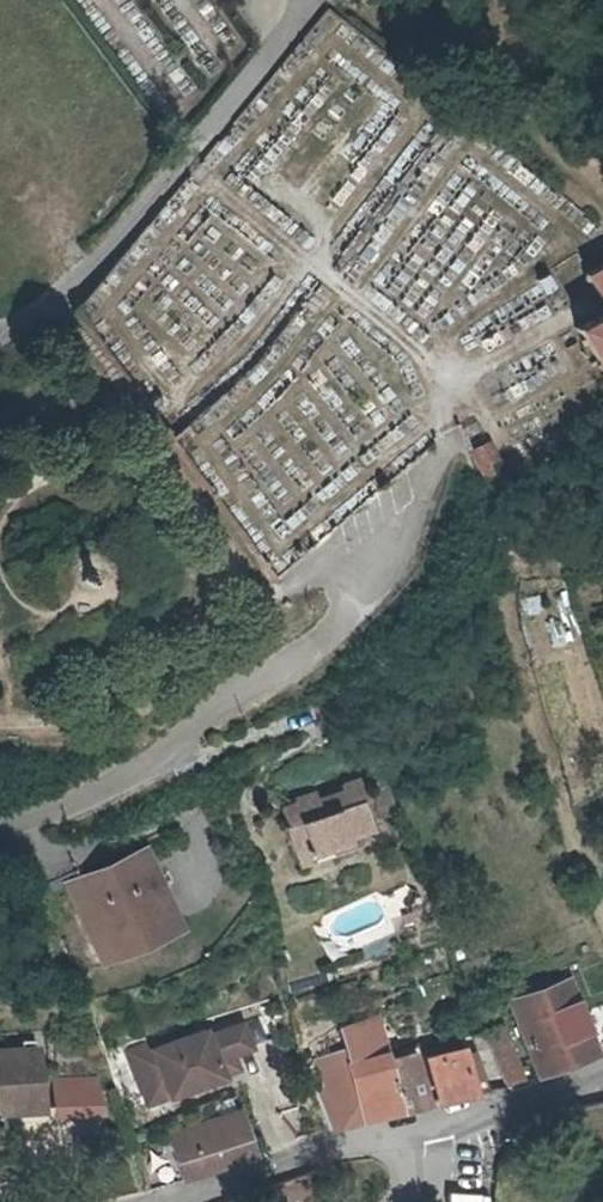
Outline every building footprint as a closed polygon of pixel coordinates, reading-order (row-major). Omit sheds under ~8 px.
[(586,275),(602,308),(602,266),(586,275)] [(578,330),(602,372),(602,315),(578,330)] [(505,475),(487,442),(470,450),(487,485),(505,475)] [(333,720),(362,704),(358,698),(331,716),(333,720)] [(280,799),(283,810),(279,811),(291,853),(347,838),(343,824),(371,816),(364,790),(368,789),(363,772),(344,777),(346,784),(318,792),(316,784),(292,791),(294,796),(280,799)] [(100,958),(129,946),(121,925),(167,907),(146,855),(70,887),(100,958)] [(169,909),(167,907),(121,925),(129,946),(176,925),(169,909)] [(571,984),(538,992),(564,1065),(594,1055),(587,1034),(581,1023),(580,1012),(571,984)] [(539,1072),(564,1065),(538,992),(514,1000),(539,1072)] [(602,1048),(602,1004),(586,1010),(600,1049),(602,1048)] [(264,1014),(242,1022),(250,1045),(273,1037),(264,1014)] [(343,1124),(401,1110),(387,1062),(374,1017),(365,1020),(351,1021),(337,1022),(348,1043),(319,1059),(328,1084),(313,1089),(326,1129),(333,1126),(343,1124)] [(160,1072),(169,1094),(223,1074),(216,1057),(250,1045),(242,1022),(208,1034),(205,1026),(153,1046),(151,1040),(126,1048),(138,1080),(160,1072)] [(490,1034),(507,1082),(524,1077),(508,1028),(490,1034)] [(1,1108),(46,1105),(43,1045),(0,1047),(0,1095),(1,1108)] [(440,1102),(479,1092),(468,1047),(464,1048),(425,1059),(440,1102)] [(415,1054),(387,1062),(401,1110),(430,1104),(415,1054)] [(147,1102),(169,1094),(160,1072),(138,1080),(147,1102)] [(219,1117),(238,1160),(257,1154),(242,1110),(219,1117)] [(149,1189),(238,1160),(219,1117),(169,1134),(170,1144),(137,1154),(149,1189)]
